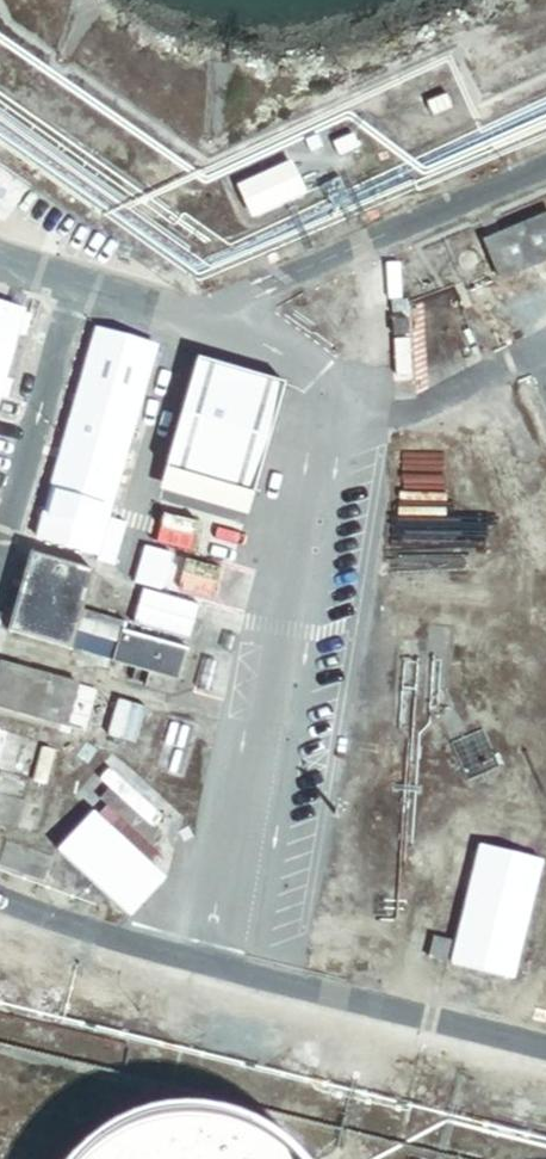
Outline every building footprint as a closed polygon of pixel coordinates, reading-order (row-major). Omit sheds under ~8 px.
[(306,194),(291,162),(236,187),(251,219),(306,194)] [(483,246),(501,287),(545,267),(545,219),(483,246)] [(475,264),(473,261),(470,258),(466,257),(463,258),(460,260),(457,263),(456,267),(457,271),(459,273),(462,275),(466,276),(469,276),(472,274),(474,271),(475,268),(475,264)] [(0,401),(8,404),(13,387),(5,385),(18,339),(25,341),(32,319),(0,310),(0,403),(0,401)] [(160,353),(96,335),(35,542),(99,561),(160,353)] [(288,385),(203,360),(164,493),(249,518),(288,385)] [(76,659),(77,656),(177,685),(185,658),(121,635),(81,624),(95,578),(30,559),(18,600),(6,597),(1,615),(12,619),(6,639),(76,659)] [(1,668),(0,670),(0,714),(67,733),(72,715),(80,717),(85,700),(75,697),(78,690),(1,668)] [(481,735),(450,749),(467,786),(497,773),(481,735)] [(164,885),(92,820),(58,858),(131,923),(164,885)] [(543,859),(478,844),(450,965),(514,980),(543,859)] [(101,1145),(85,1158),(289,1158),(265,1140),(240,1127),(198,1118),(169,1118),(128,1130),(101,1145)]
